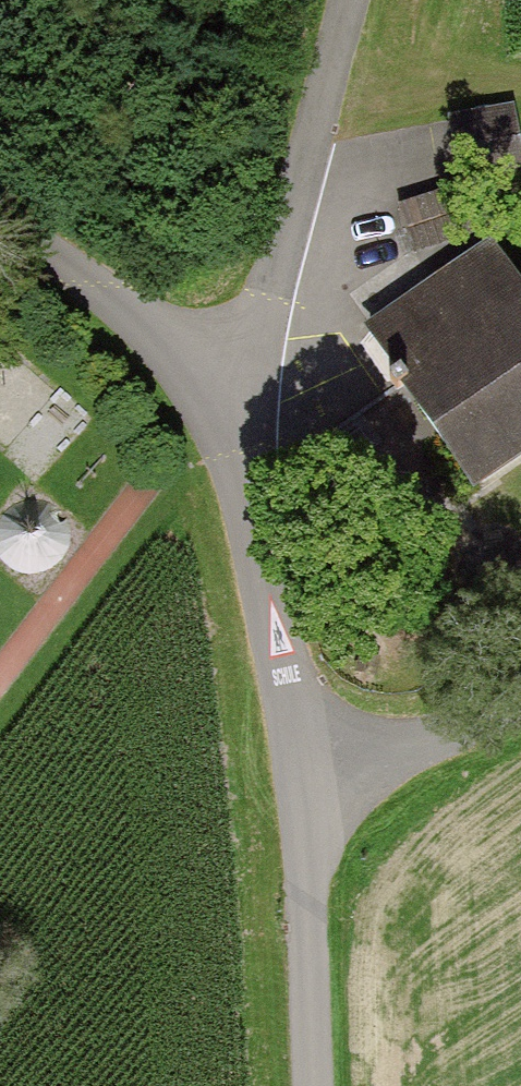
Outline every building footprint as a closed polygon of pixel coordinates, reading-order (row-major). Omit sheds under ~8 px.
[(459,109),(470,173),(520,164),(520,98),(459,109)] [(470,482),(520,447),(520,291),(490,245),(366,330),(470,482)]
